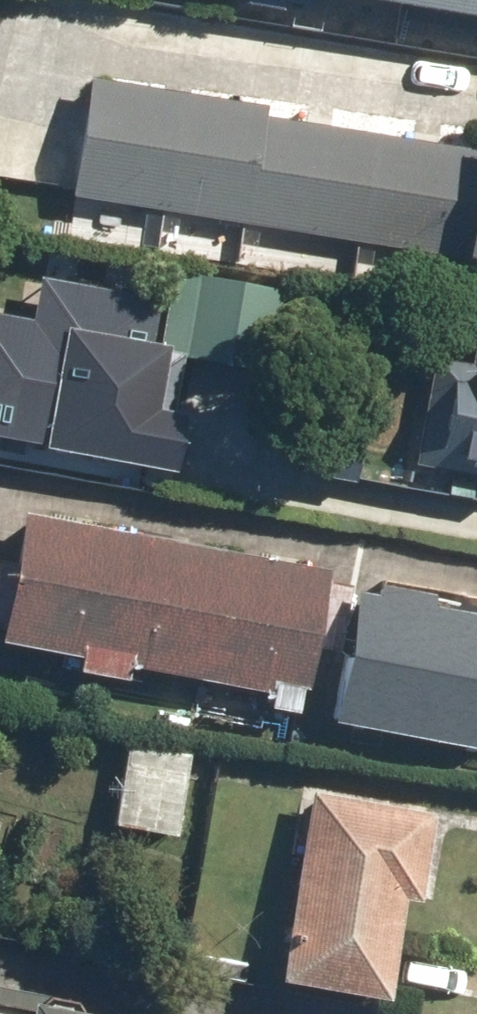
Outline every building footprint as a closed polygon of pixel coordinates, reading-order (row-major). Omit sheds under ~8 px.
[(476,15),(476,0),(393,0),(476,15)] [(266,103),(89,75),(69,197),(453,258),(471,150),(264,116),(266,103)] [(463,258),(476,260),(476,175),(463,258)] [(0,317),(0,441),(177,476),(189,416),(159,410),(171,350),(0,317)] [(435,359),(414,464),(476,476),(476,328),(469,366),(435,359)] [(23,515),(0,638),(0,641),(304,698),(328,573),(23,515)] [(361,592),(337,720),(476,745),(476,684),(469,682),(476,639),(476,613),(361,592)] [(188,752),(124,742),(109,827),(173,838),(188,752)] [(435,812),(307,790),(274,981),(385,1000),(404,896),(420,899),(435,812)] [(0,993),(0,1013),(91,1013),(92,1011),(0,993)]
